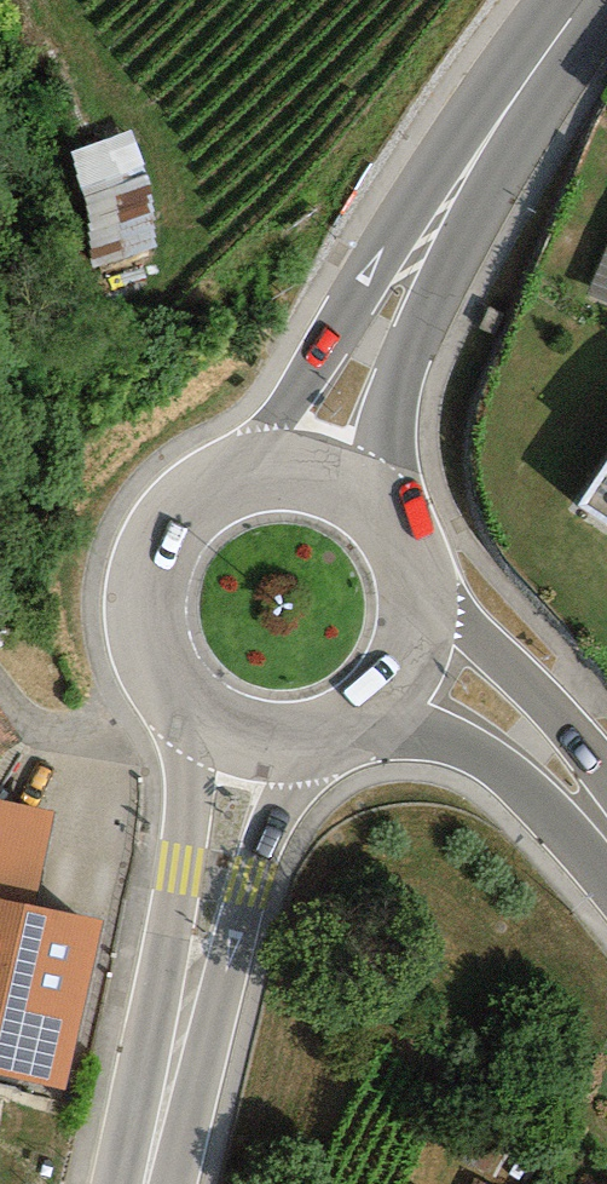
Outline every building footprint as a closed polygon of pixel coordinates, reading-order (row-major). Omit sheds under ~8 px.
[(78,136),(92,258),(157,251),(143,129),(78,136)] [(588,295),(606,303),(606,245),(588,295)] [(578,506),(606,525),(606,463),(578,506)] [(0,800),(0,900),(35,907),(54,811),(0,800)] [(103,922),(35,907),(0,900),(0,1076),(66,1090),(103,922)]
